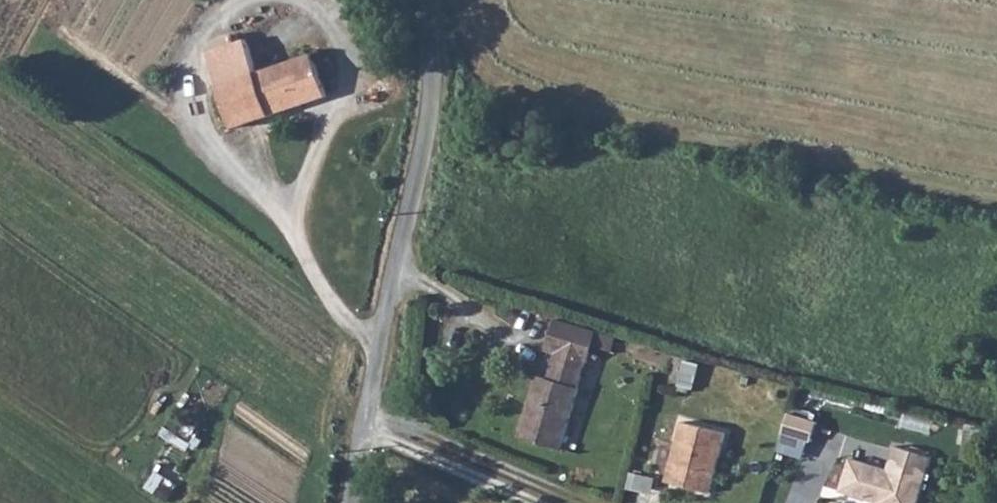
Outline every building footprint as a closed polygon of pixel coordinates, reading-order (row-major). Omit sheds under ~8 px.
[(318,78),(262,97),(255,77),(245,43),(208,55),(232,129),(325,98),(318,78)] [(312,58),(255,77),(262,97),(318,78),(312,58)] [(538,375),(521,438),(564,451),(581,385),(579,385),(586,360),(588,361),(597,329),(556,318),(548,349),(558,352),(551,378),(538,375)] [(679,419),(664,478),(707,490),(723,430),(679,419)] [(847,455),(839,483),(842,490),(874,499),(872,502),(912,502),(920,477),(847,455)]
